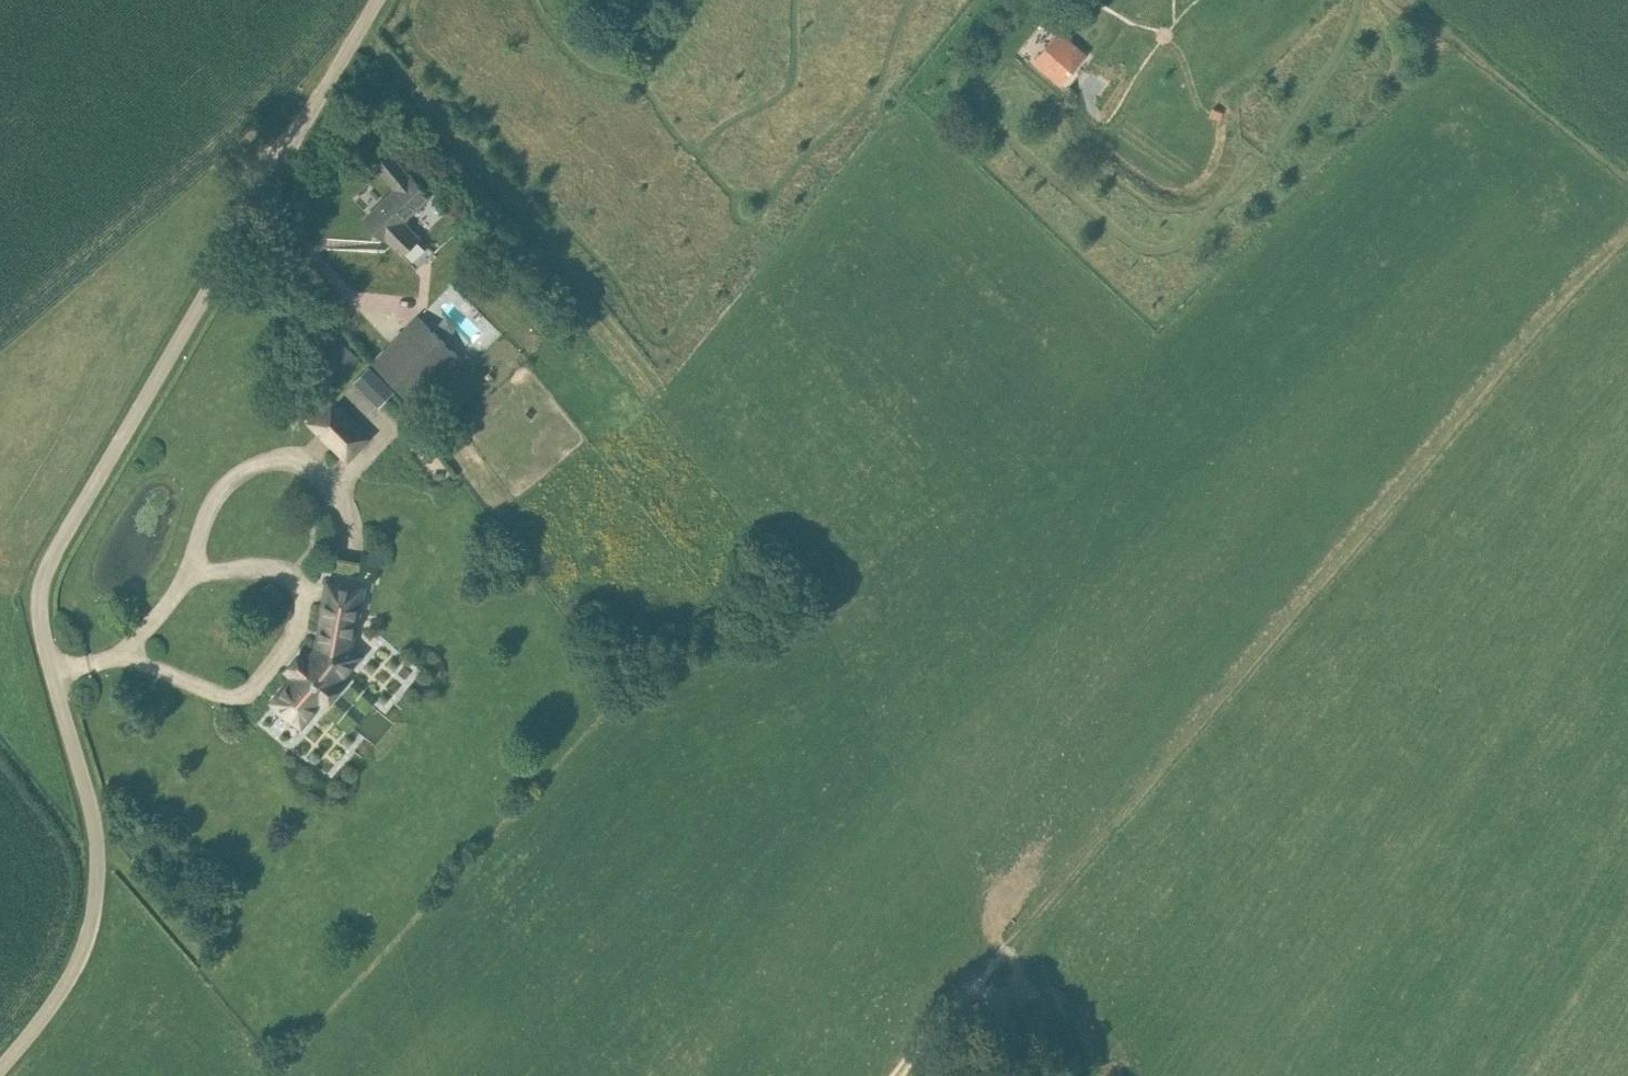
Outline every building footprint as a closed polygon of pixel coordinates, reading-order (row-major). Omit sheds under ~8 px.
[(1039,55),(1035,60),(1061,82),(1078,61),(1085,53),(1059,32),(1052,40),(1039,55)] [(431,194),(391,150),(376,163),(396,186),(365,216),(385,237),(386,237),(401,254),(421,236),(405,219),(431,194)] [(459,359),(416,316),(371,360),(414,405),(459,359)] [(370,366),(355,380),(380,404),(394,390),(370,366)] [(329,400),(309,420),(344,456),(365,436),(329,400)] [(297,673),(276,698),(301,720),(320,698),(324,701),(327,698),(331,701),(343,687),(339,684),(342,680),(339,677),(350,664),(337,653),(351,638),(355,612),(357,612),(361,588),(330,583),(326,607),(327,607),(320,648),(311,658),(307,654),(293,670),(297,673)]
